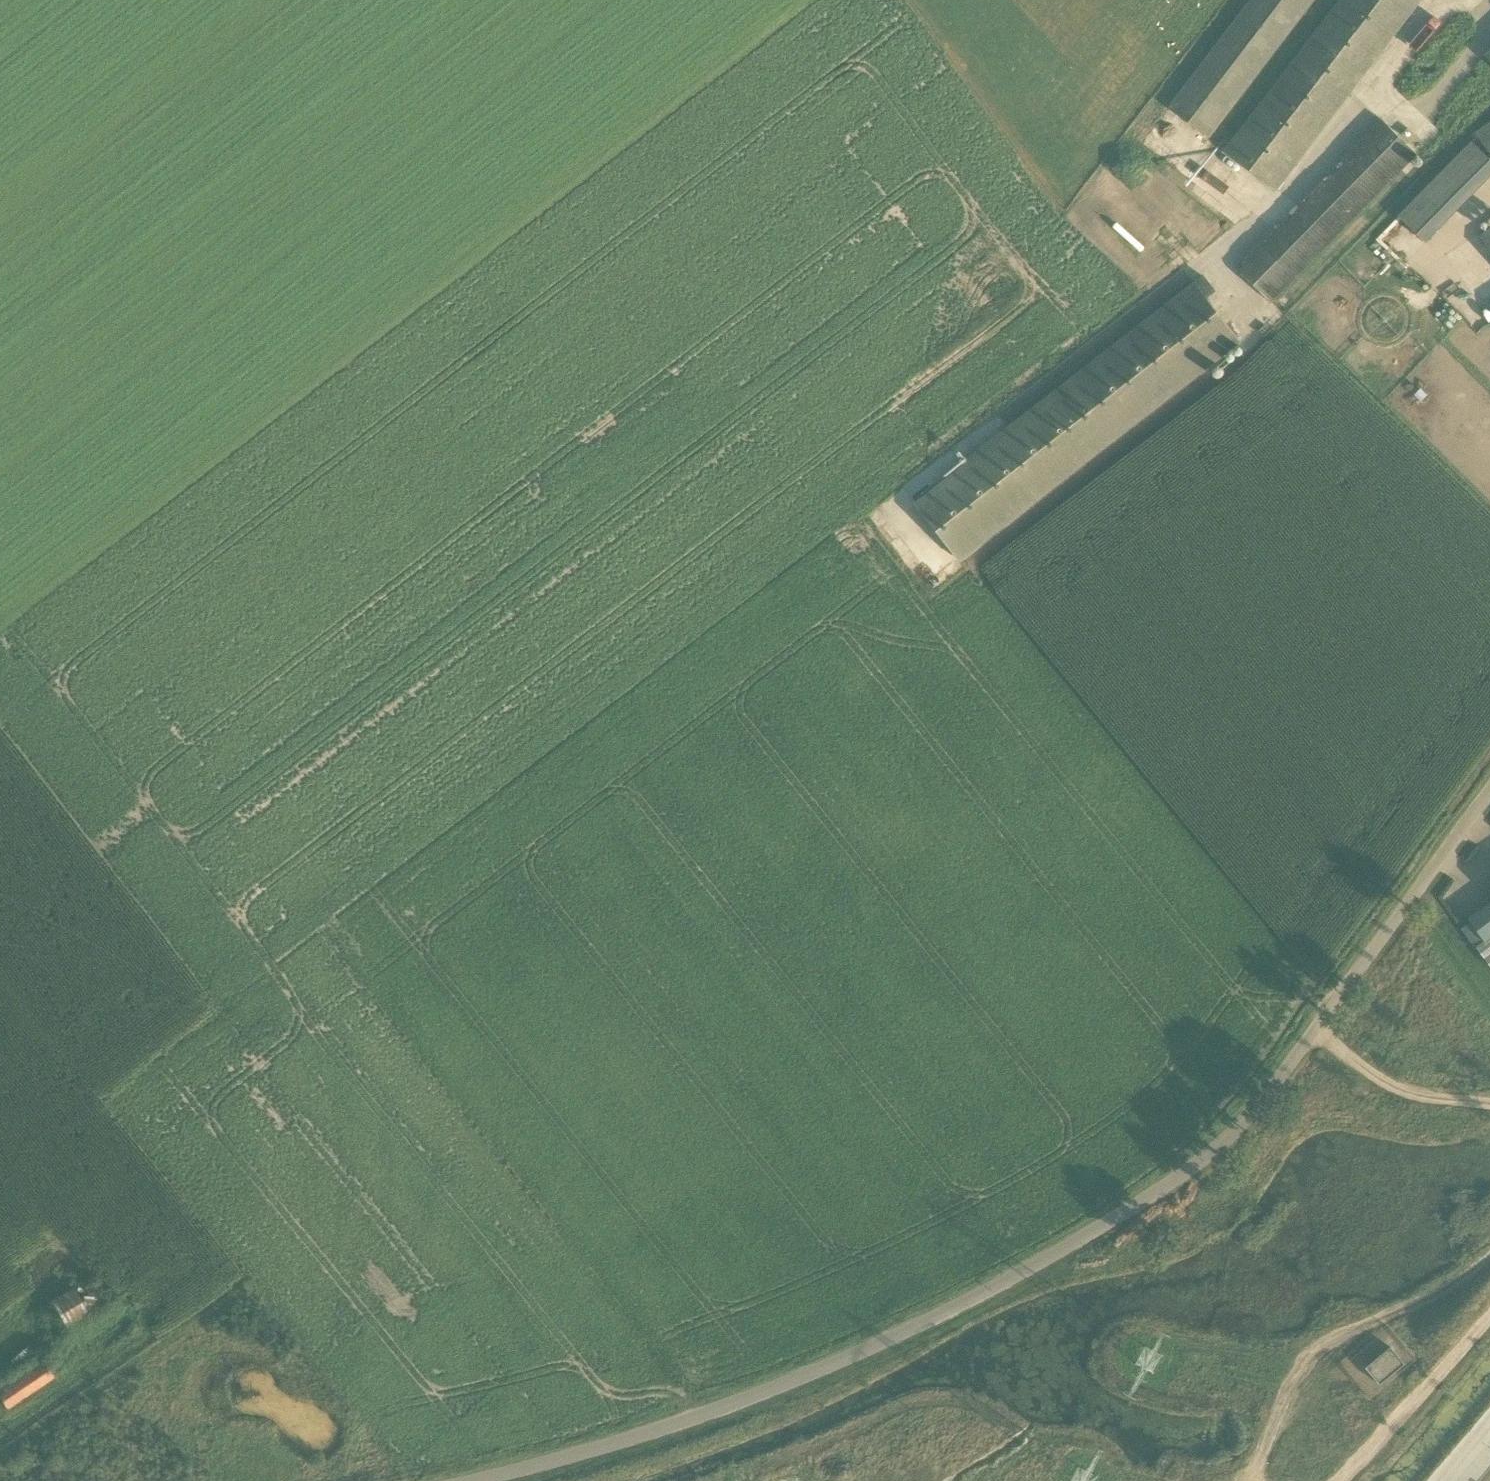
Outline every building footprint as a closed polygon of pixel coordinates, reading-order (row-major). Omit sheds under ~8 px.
[(1168,106),(1209,138),(1315,0),(1250,0),(1168,106)] [(1418,0),(1342,0),(1227,152),(1275,188),(1418,0)] [(1416,153),(1382,120),(1248,256),(1247,256),(1236,268),(1271,302),(1283,290),(1282,290),(1416,153)] [(1474,133),(1489,154),(1489,121),(1474,133)] [(1424,242),(1489,175),(1489,159),(1472,142),(1398,217),(1424,242)] [(1480,236),(1489,252),(1489,229),(1480,236)] [(1238,339),(1208,301),(1217,294),(1205,278),(915,504),(957,558),(1238,339)] [(1458,919),(1471,938),(1470,938),(1489,965),(1489,895),(1458,919)] [(77,1295),(72,1286),(48,1299),(64,1328),(106,1304),(95,1285),(77,1295)] [(1405,1364),(1390,1347),(1366,1367),(1380,1385),(1405,1364)] [(44,1363),(39,1356),(0,1383),(0,1398),(6,1408),(53,1376),(51,1373),(59,1367),(53,1357),(44,1363)]
